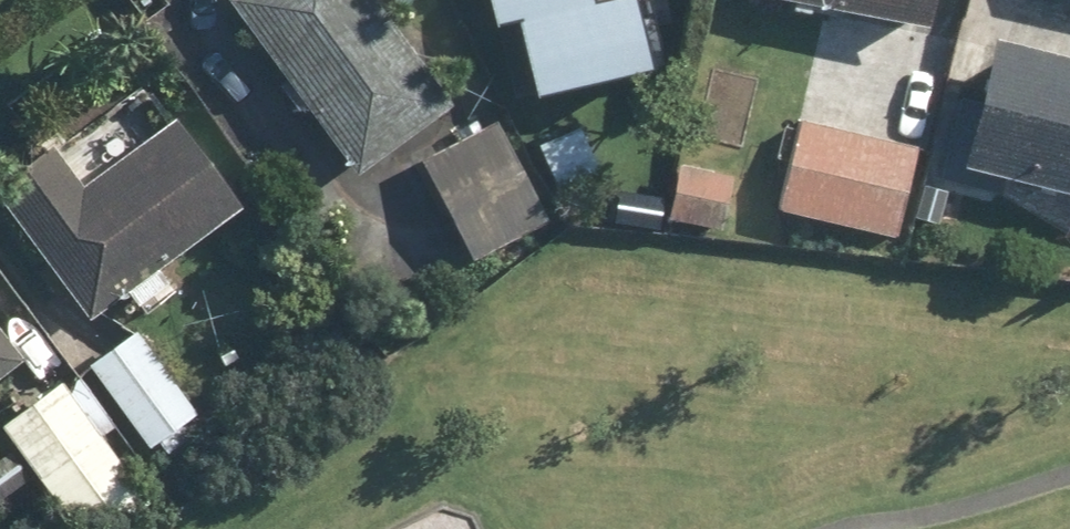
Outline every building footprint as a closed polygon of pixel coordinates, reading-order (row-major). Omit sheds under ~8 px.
[(360,163),(450,93),(378,0),(234,0),(360,163)] [(489,23),(514,17),(533,95),(655,65),(638,0),(483,0),(489,23)] [(694,73),(750,79),(759,0),(702,0),(694,73)] [(796,0),(935,18),(937,0),(796,0)] [(981,34),(948,163),(1069,194),(1069,57),(981,34)] [(0,168),(0,207),(90,312),(120,287),(143,314),(178,283),(161,263),(238,197),(168,115),(92,180),(48,127),(0,168)] [(923,144),(797,117),(777,211),(903,238),(923,144)] [(499,118),(421,155),(470,259),(549,222),(499,118)] [(579,119),(535,138),(557,190),(601,172),(579,119)] [(737,168),(670,165),(667,222),(734,226),(737,168)] [(140,318),(90,356),(171,461),(221,423),(140,318)] [(0,325),(0,378),(26,355),(0,325)] [(0,419),(0,426),(78,528),(123,528),(155,504),(57,376),(0,419)]
